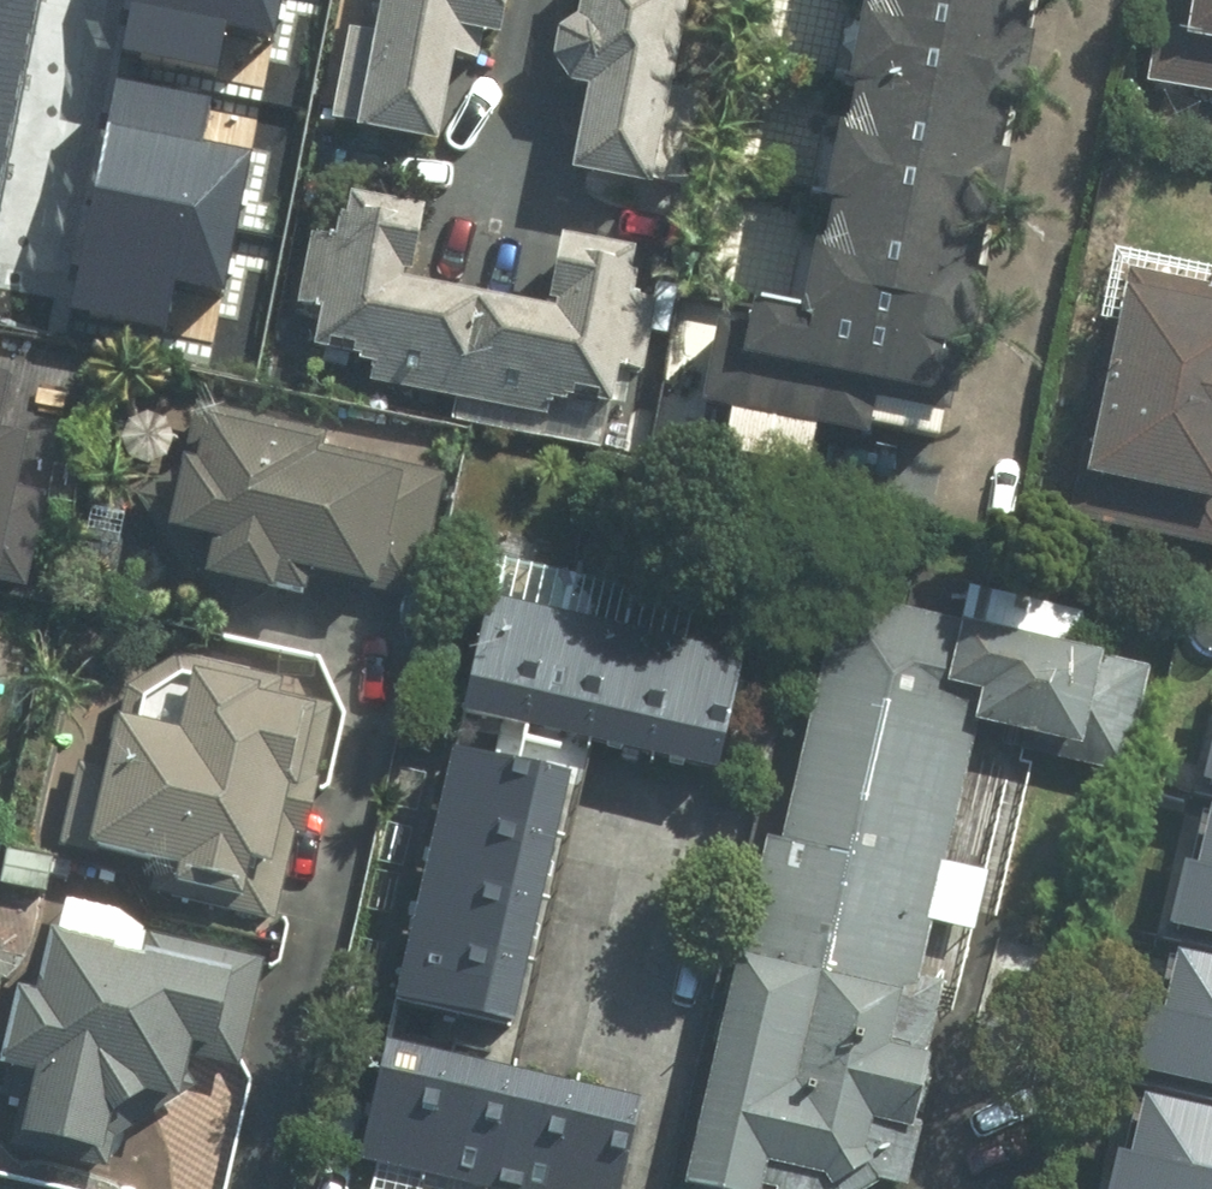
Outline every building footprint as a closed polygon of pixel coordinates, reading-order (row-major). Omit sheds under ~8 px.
[(20,85),(37,0),(0,0),(0,81),(20,85)] [(277,0),(128,0),(118,48),(219,68),(229,21),(271,30),(277,0)] [(507,0),(378,0),(354,131),(441,147),(461,39),(498,46),(507,0)] [(568,171),(657,188),(693,0),(572,0),(557,77),(585,82),(568,171)] [(778,374),(951,410),(1036,0),(856,0),(778,374)] [(1146,78),(1211,90),(1211,0),(1161,0),(1146,78)] [(89,197),(232,226),(248,149),(204,141),(214,95),(114,75),(89,197)] [(0,81),(0,162),(3,163),(20,85),(0,81)] [(411,282),(424,206),(343,191),(334,236),(310,232),(297,307),(322,312),(315,350),(373,361),(368,389),(551,422),(556,394),(614,404),(619,375),(645,380),(661,289),(630,284),(637,245),(557,230),(544,306),(411,282)] [(220,285),(232,226),(89,197),(68,303),(168,323),(178,276),(220,285)] [(1084,475),(1211,502),(1211,261),(1132,244),(1084,475)] [(33,588),(56,466),(24,460),(28,437),(1,432),(11,371),(0,369),(0,582),(33,588)] [(208,549),(203,573),(278,590),(283,569),(423,599),(449,477),(295,443),(299,425),(197,403),(167,540),(208,549)] [(487,598),(461,714),(712,771),(738,656),(487,598)] [(1121,658),(865,598),(853,647),(827,642),(784,830),(768,827),(684,1188),(689,1188),(841,1188),(842,1182),(871,1188),(906,1188),(955,978),(923,971),(932,930),(971,939),(987,868),(947,859),(979,723),(1084,748),(1087,734),(1102,738),(1121,658)] [(283,804),(307,808),(328,693),(272,682),(214,708),(188,667),(111,728),(89,849),(169,863),(164,886),(244,901),(250,868),(270,872),(283,804)] [(574,779),(447,750),(390,1003),(516,1032),(574,779)] [(1211,928),(1211,808),(1201,858),(1186,855),(1171,919),(1211,928)] [(144,934),(123,911),(37,895),(5,1070),(35,1075),(23,1141),(109,1157),(116,1119),(135,1099),(178,1107),(187,1064),(251,1080),(273,957),(144,934)] [(1211,1081),(1211,954),(1179,947),(1167,1003),(1152,1000),(1137,1064),(1211,1081)] [(358,1160),(498,1188),(613,1188),(633,1094),(383,1041),(358,1160)] [(1145,1092),(1132,1148),(1118,1145),(1108,1188),(1211,1188),(1211,1107),(1145,1092)]
